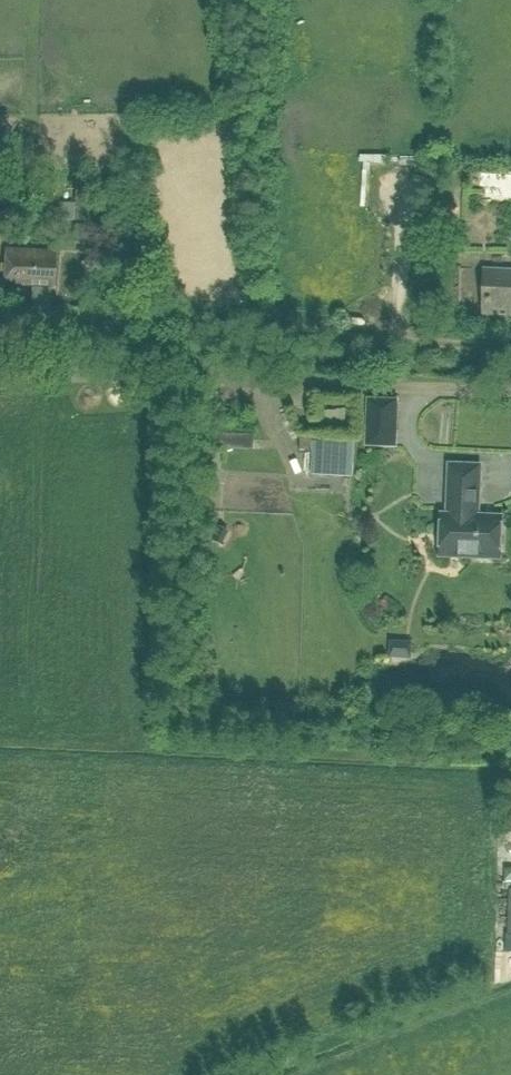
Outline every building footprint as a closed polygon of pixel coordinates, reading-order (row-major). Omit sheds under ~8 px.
[(53,287),(54,252),(4,250),(3,285),(12,285),(12,284),(18,284),(18,286),(53,287)] [(484,269),(483,315),(510,316),(510,270),(484,269)] [(366,446),(394,447),(396,447),(396,446),(396,430),(397,400),(368,399),(367,429),(366,446)] [(325,471),(327,440),(314,439),(312,470),(325,471)] [(500,559),(501,517),(478,516),(480,466),(449,464),(447,515),(441,514),(439,557),(500,559)]
